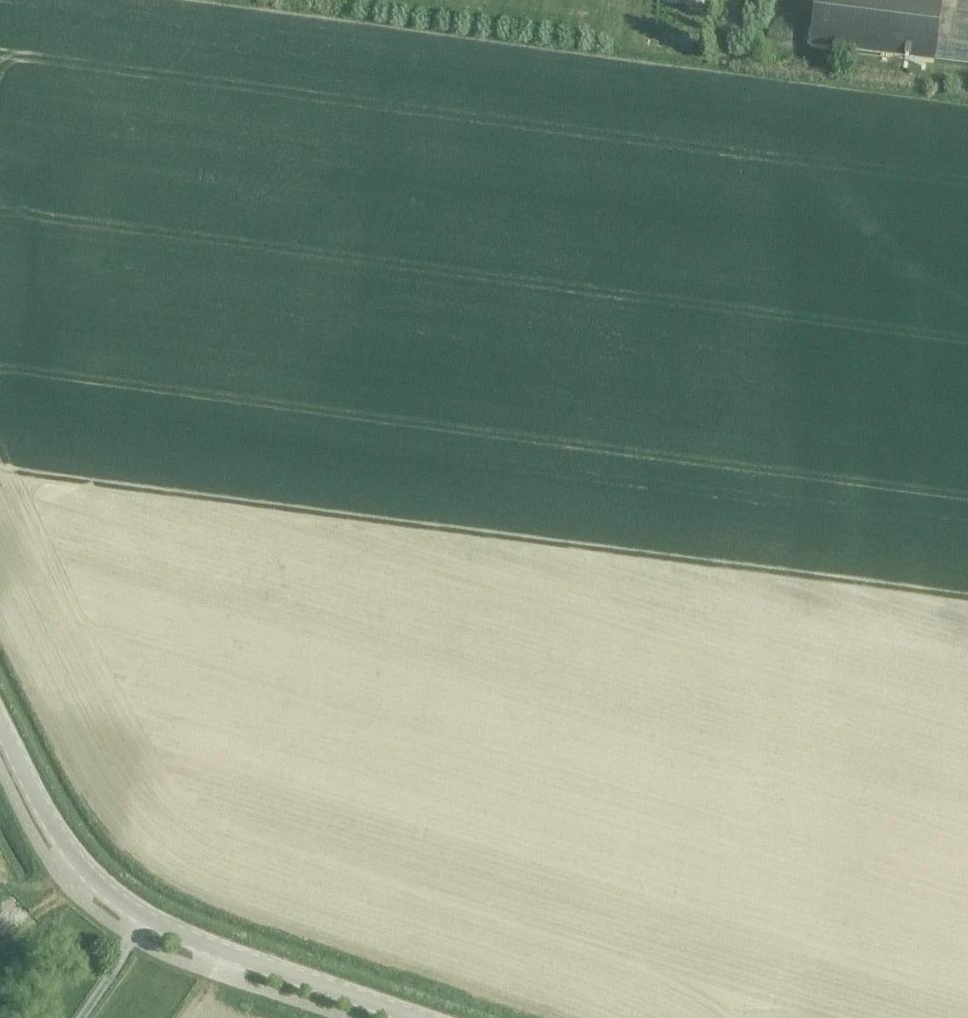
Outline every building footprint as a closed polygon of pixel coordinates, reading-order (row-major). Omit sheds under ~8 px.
[(810,49),(936,65),(943,1),(935,0),(817,0),(810,49)] [(936,65),(967,69),(967,0),(943,0),(943,1),(936,65)]
